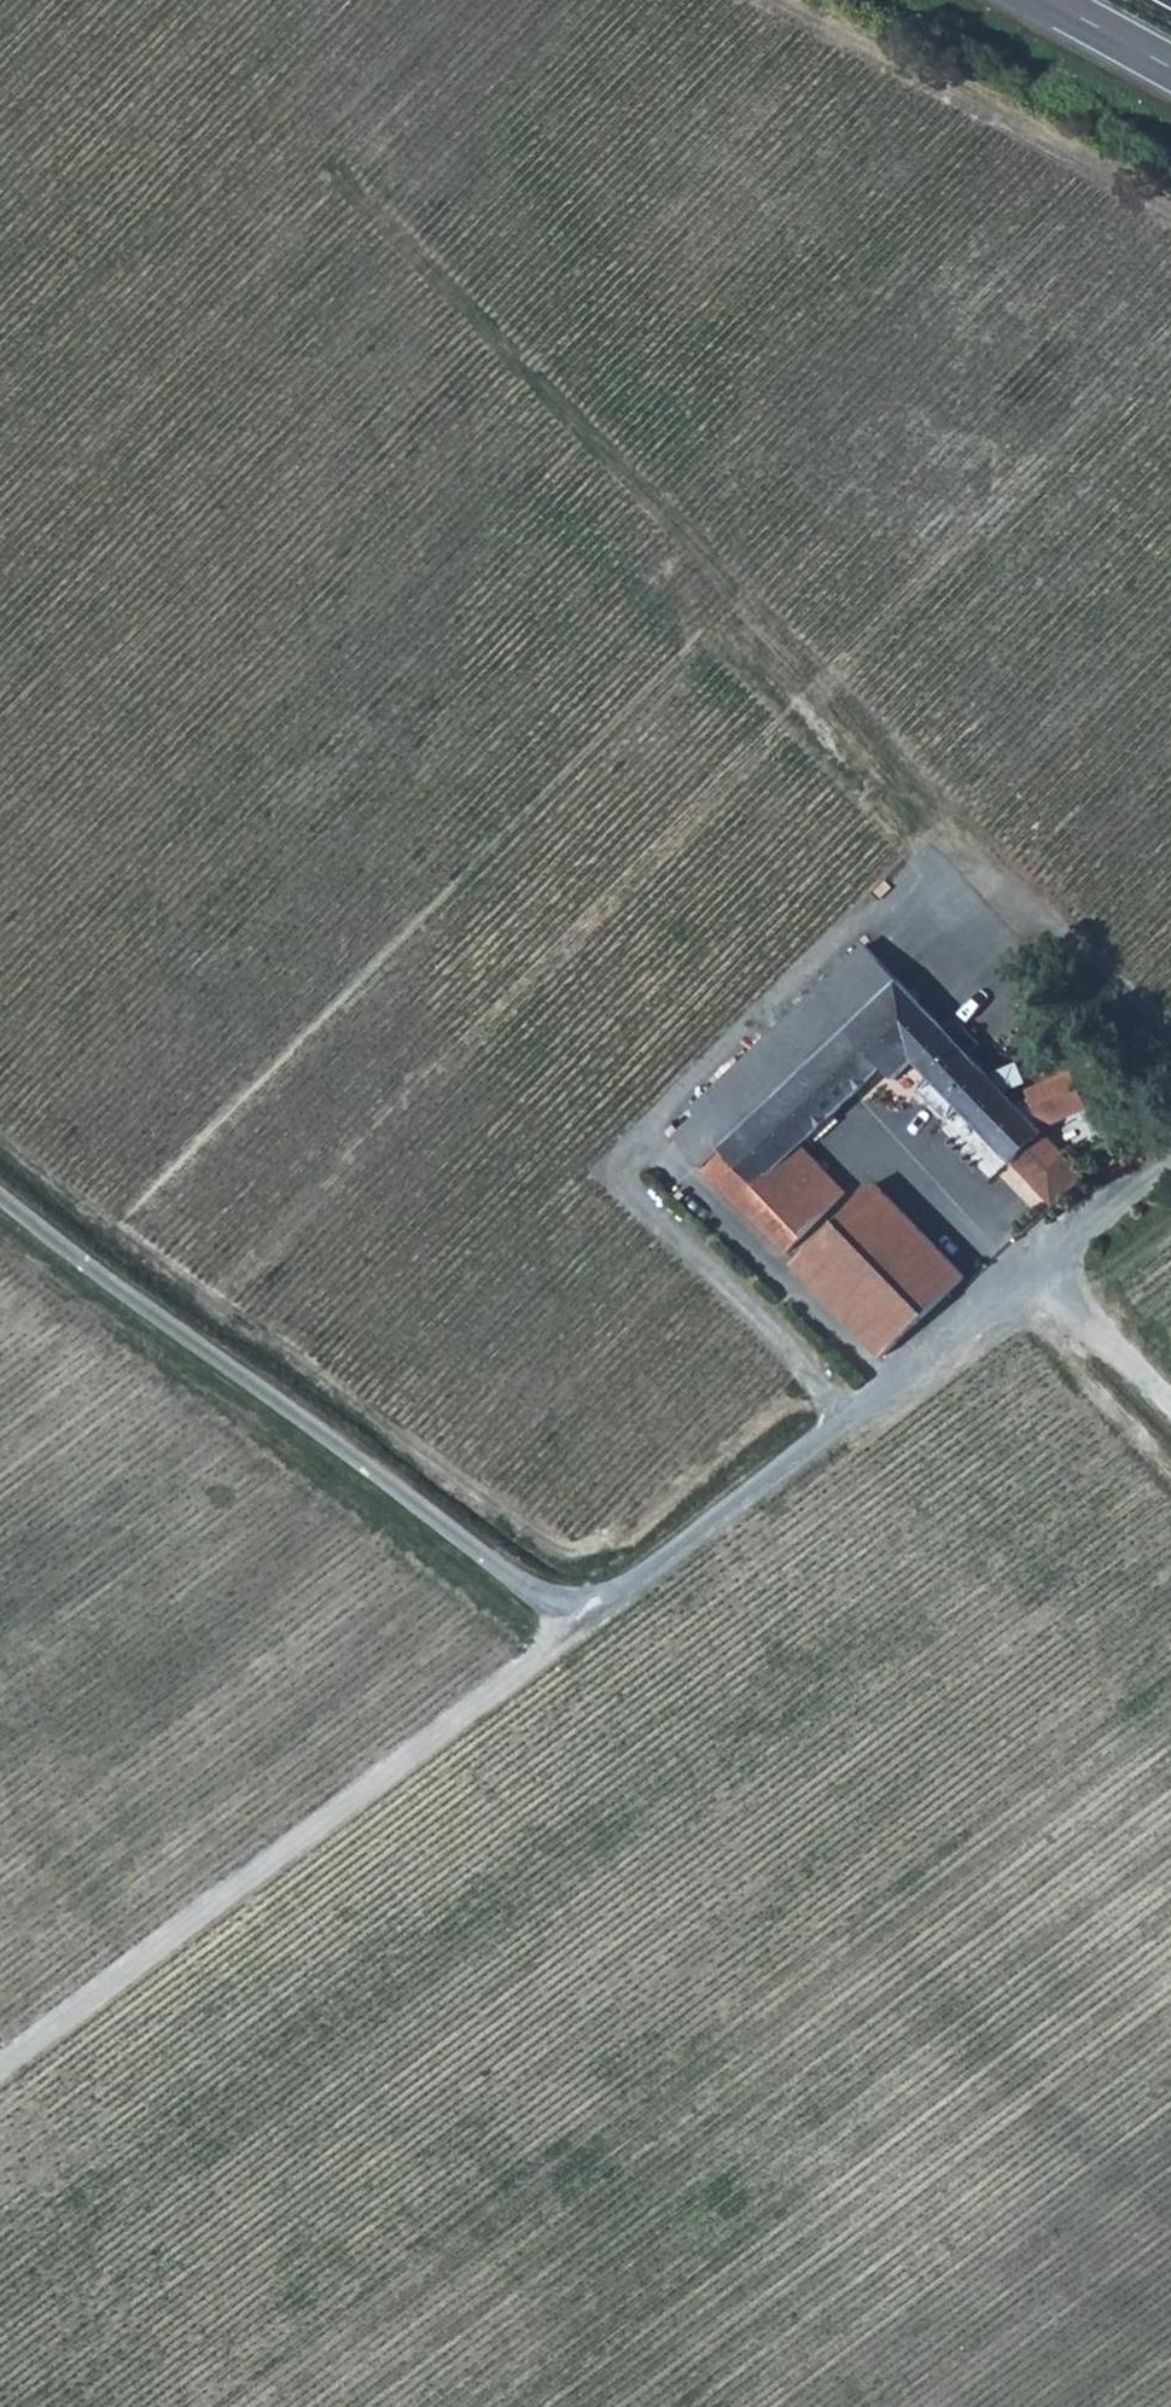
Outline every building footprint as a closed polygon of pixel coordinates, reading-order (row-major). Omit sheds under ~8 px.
[(1091,1106),(1077,1073),(1035,1091),(1038,1097),(1021,1105),(1009,1092),(1031,1082),(1022,1062),(993,1075),(866,942),(691,1109),(725,1143),(699,1169),(785,1253),(847,1190),(804,1145),(886,1066),(896,1077),(915,1060),(932,1078),(919,1089),(947,1118),(958,1107),(1054,1208),(1088,1175),(1043,1127),(1091,1106)] [(792,1264),(885,1358),(969,1275),(875,1181),(792,1264)]
